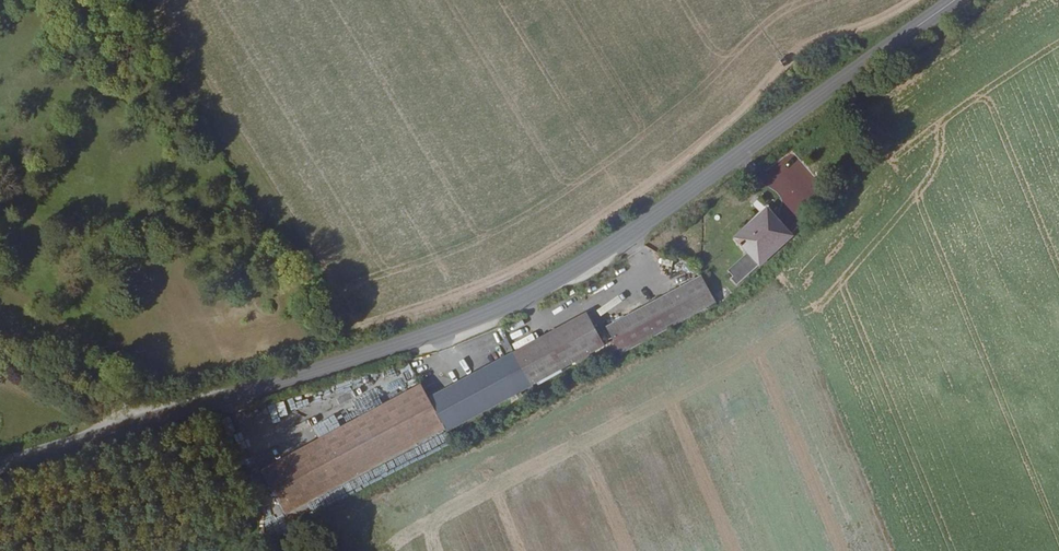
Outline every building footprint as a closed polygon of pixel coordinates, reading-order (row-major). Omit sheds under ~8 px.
[(746,252),(727,270),(738,284),(795,230),(770,206),(734,236),(746,252)] [(648,274),(656,286),(672,277),(664,264),(648,274)] [(676,284),(688,278),(685,273),(674,279),(676,284)] [(698,275),(607,324),(623,353),(719,301),(698,275)] [(390,442),(588,337),(597,330),(595,326),(590,316),(429,400),(423,388),(380,411),(390,442)] [(509,340),(530,331),(527,326),(506,334),(509,340)] [(446,431),(605,344),(599,333),(597,330),(588,337),(390,442),(395,455),(444,427),(446,431)] [(378,449),(390,442),(380,411),(286,460),(300,487),(302,490),(378,449)] [(309,502),(395,455),(390,442),(378,449),(302,490),(303,492),(309,502)]
